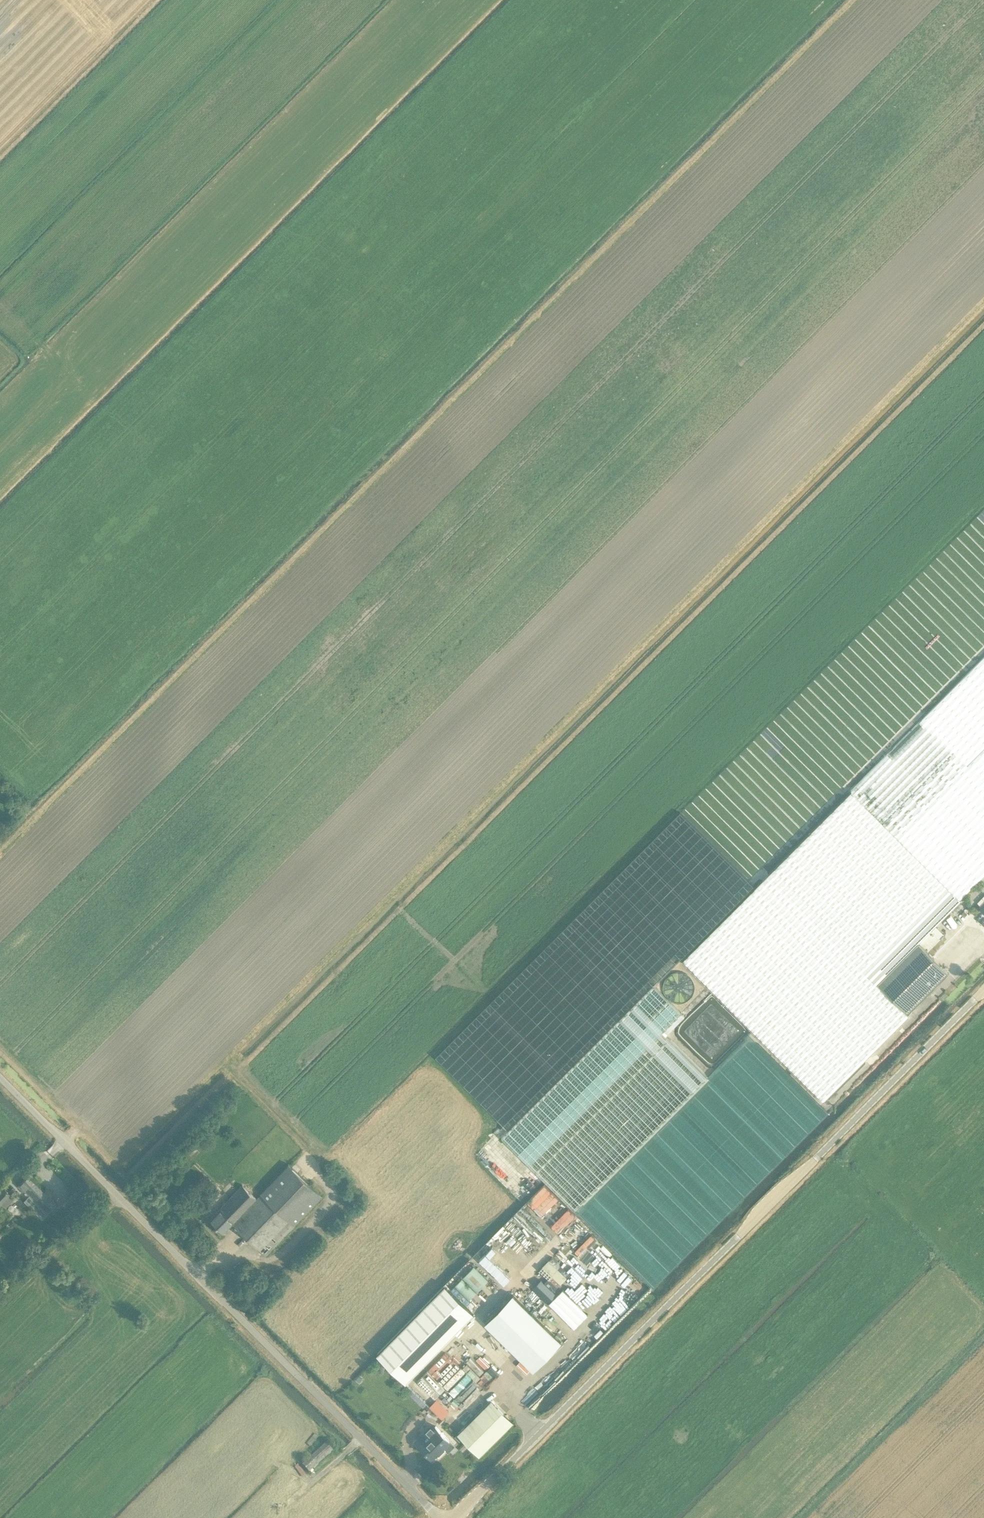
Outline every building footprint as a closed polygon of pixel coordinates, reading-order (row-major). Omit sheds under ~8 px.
[(918,942),(951,910),(960,900),(983,875),(983,657),(682,960),(823,1100),(909,1014),(908,1013),(877,983),(918,942)] [(932,930),(919,943),(927,951),(940,938),(932,930)] [(918,942),(877,983),(908,1013),(949,972),(927,951),(919,943),(918,942)] [(681,1013),(654,986),(653,985),(501,1137),(574,1210),(708,1077),(662,1032),(681,1013)] [(242,1184),(208,1220),(222,1233),(232,1223),(265,1255),(322,1196),(288,1163),(260,1193),(256,1198),(242,1184)] [(47,1212),(56,1203),(49,1196),(52,1194),(46,1187),(43,1190),(28,1175),(17,1185),(28,1196),(30,1194),(47,1212)] [(1,1204),(11,1195),(3,1187),(0,1190),(0,1205),(1,1204)] [(541,1280),(534,1287),(549,1302),(556,1294),(541,1280),(541,1279),(541,1280)] [(445,1284),(377,1353),(397,1373),(406,1382),(474,1313),(445,1284)] [(563,1289),(549,1303),(574,1328),(588,1314),(563,1289)] [(514,1294),(485,1323),(533,1371),(563,1342),(514,1294)] [(465,1429),(460,1434),(481,1455),(509,1427),(487,1406),(465,1429)] [(429,1432),(418,1443),(432,1458),(437,1453),(439,1455),(446,1448),(449,1451),(455,1445),(450,1440),(436,1425),(433,1428),(430,1425),(426,1429),(429,1432)] [(326,1444),(302,1465),(309,1473),(333,1452),(326,1444)]
